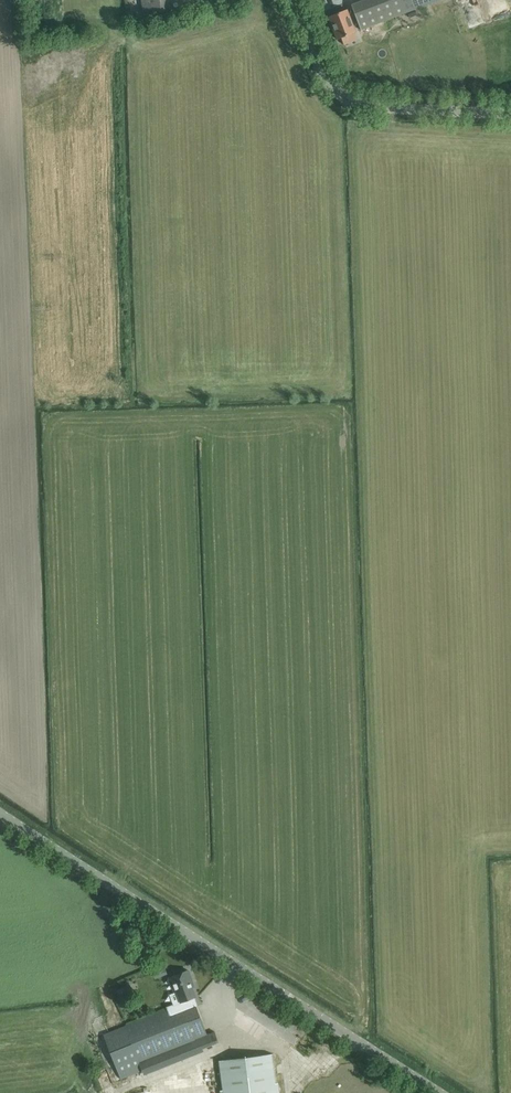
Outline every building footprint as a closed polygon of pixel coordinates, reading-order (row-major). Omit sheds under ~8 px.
[(144,13),(146,23),(172,20),(171,9),(169,0),(143,0),(144,13)] [(361,30),(437,0),(380,0),(353,10),(361,30)] [(329,16),(337,39),(356,32),(347,9),(329,16)] [(151,970),(155,978),(166,973),(163,965),(151,970)] [(180,1001),(180,1002),(188,999),(195,996),(191,987),(193,987),(187,971),(187,970),(168,977),(173,991),(175,991),(180,1001)] [(166,1007),(167,1009),(102,1034),(120,1080),(206,1046),(216,1042),(213,1032),(206,1034),(196,1006),(194,1007),(191,1000),(189,1001),(188,999),(180,1002),(180,1001),(166,1007)] [(273,1054),(220,1061),(224,1092),(278,1092),(273,1054)]
